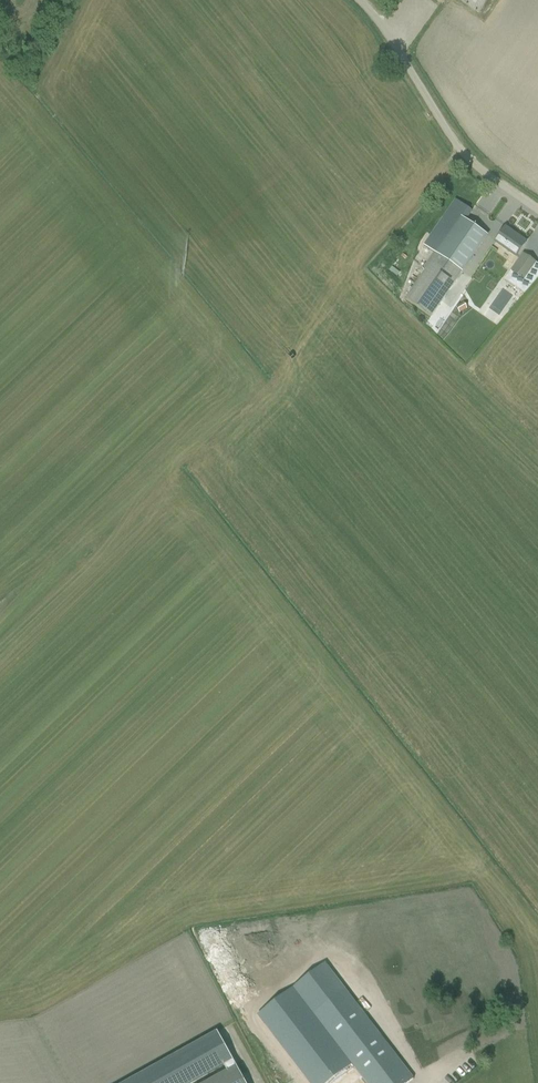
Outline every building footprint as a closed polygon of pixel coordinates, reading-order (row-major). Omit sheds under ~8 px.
[(479,14),(488,0),(459,0),(479,14)] [(466,221),(467,220),(473,211),(455,200),(423,245),(434,253),(424,269),(426,270),(406,299),(431,317),(488,236),(466,221)] [(505,229),(498,238),(495,242),(516,256),(526,242),(518,237),(517,238),(505,229)] [(511,272),(521,279),(515,288),(524,294),(537,278),(537,265),(537,264),(523,254),(511,272)] [(500,304),(493,299),(489,304),(496,309),(500,304)] [(462,300),(456,303),(459,309),(465,306),(462,300)] [(346,991),(314,1015),(361,1078),(364,1076),(368,1082),(406,1082),(413,1078),(346,991)] [(127,1082),(193,1082),(224,1066),(227,1072),(236,1067),(217,1033),(127,1082)] [(207,1082),(245,1082),(236,1067),(227,1072),(207,1082)]
